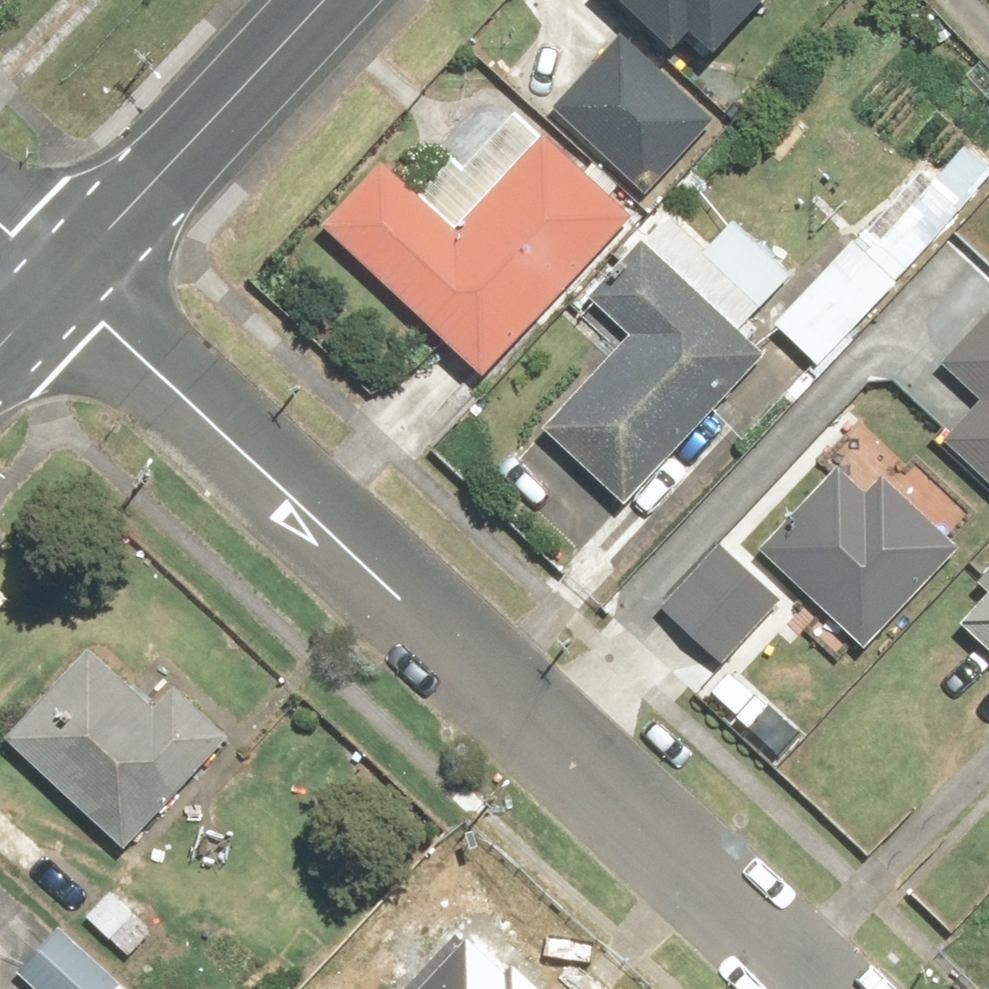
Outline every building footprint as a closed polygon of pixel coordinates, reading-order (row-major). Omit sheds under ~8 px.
[(732,46),(778,0),(657,0),(697,40),(712,26),(732,46)] [(637,34),(569,101),(656,190),(724,123),(637,34)] [(407,156),(347,217),(500,368),(650,217),(556,124),(466,214),(407,156)] [(781,310),(834,361),(988,200),(988,154),(972,137),(888,224),(876,211),(781,310)] [(751,325),(797,272),(731,213),(711,235),(679,207),(604,291),(640,323),(554,421),(643,499),(777,348),(751,325)] [(942,423),(988,465),(988,301),(944,350),(979,382),(942,423)] [(977,541),(859,434),(766,537),(885,644),(977,541)] [(788,588),(727,537),(666,609),(728,661),(788,588)] [(958,604),(988,632),(988,570),(958,604)] [(164,701),(99,638),(13,727),(135,846),(247,731),(190,675),(164,701)] [(115,887),(92,913),(138,952),(160,926),(115,887)] [(21,962),(52,988),(153,988),(65,912),(21,962)] [(0,924),(0,959),(17,941),(0,924)] [(422,988),(526,988),(470,938),(422,988)]
